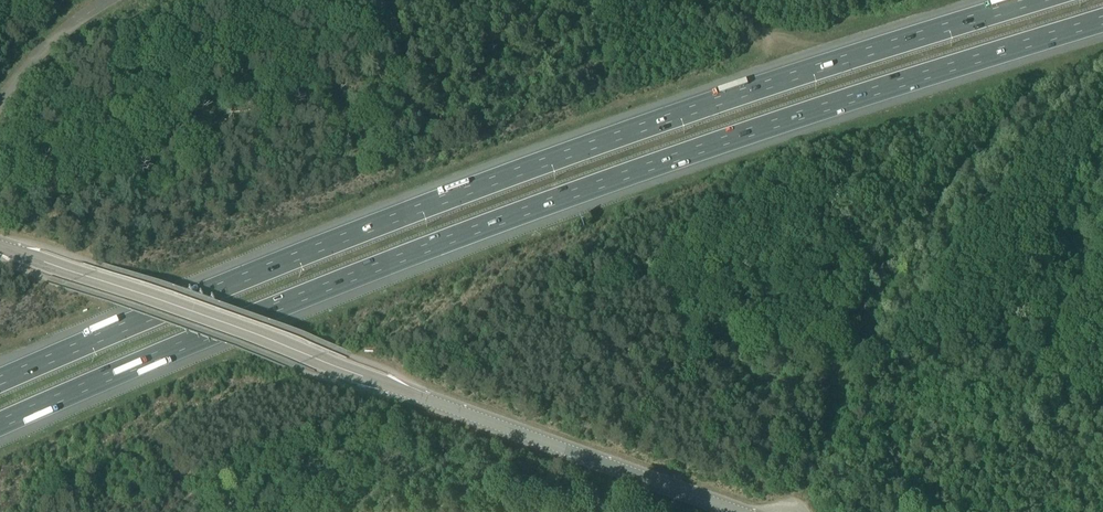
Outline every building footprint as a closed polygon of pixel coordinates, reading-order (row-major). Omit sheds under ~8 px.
[(376,82),(367,79),(362,92),(372,95),(376,82)]
